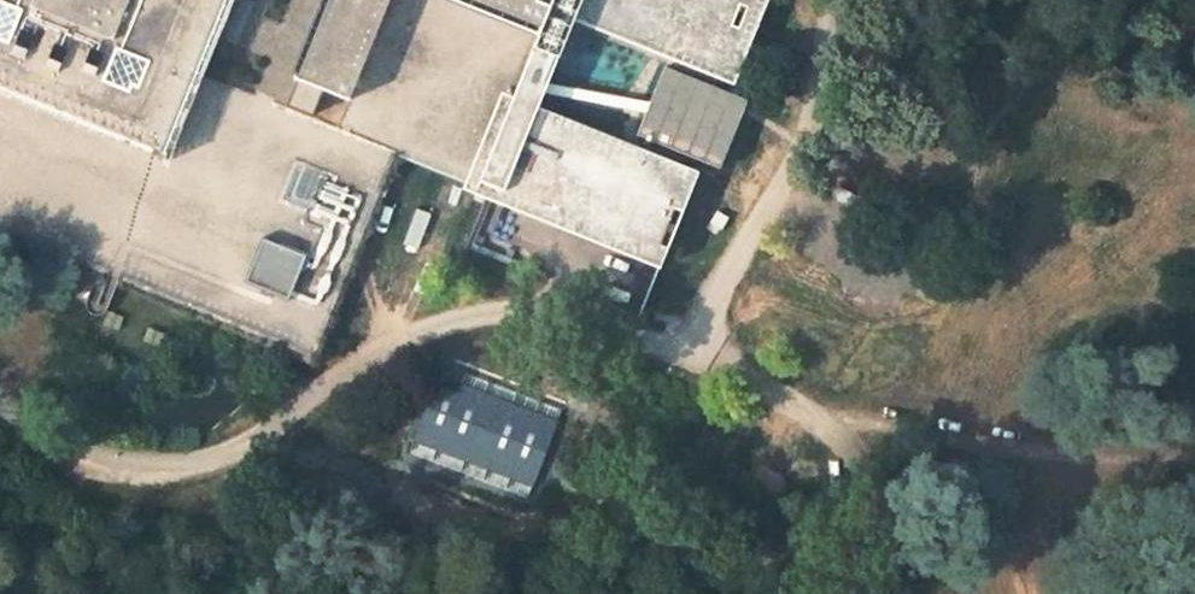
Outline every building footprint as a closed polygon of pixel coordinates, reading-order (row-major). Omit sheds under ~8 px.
[(269,81),(199,51),(212,19),(220,0),(0,0),(0,223),(307,351),(399,137),(656,251),(690,174),(541,108),(585,9),(728,72),(739,47),(744,49),(766,0),(324,0),(285,88),(269,81)] [(442,409),(523,437),(539,393),(457,365),(442,409)]
